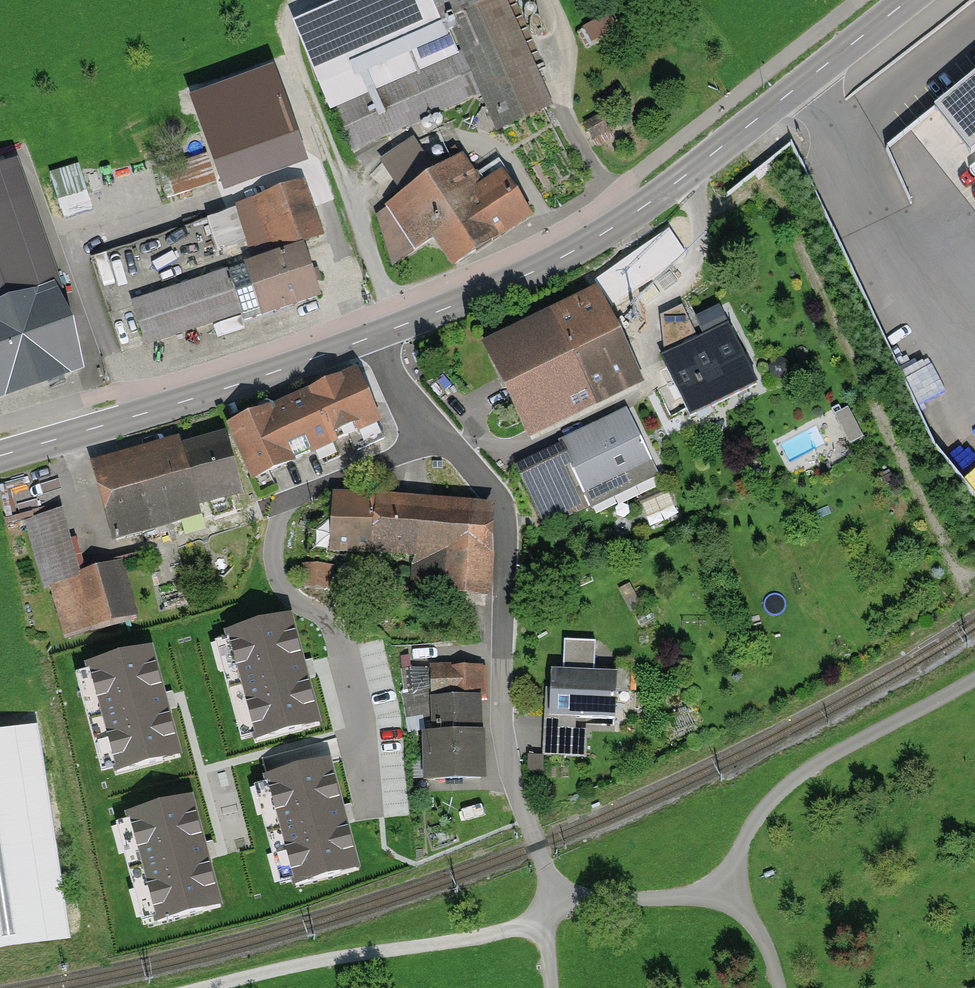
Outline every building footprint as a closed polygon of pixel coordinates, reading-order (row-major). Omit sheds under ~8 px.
[(293,24),(349,152),(480,95),(497,135),(556,109),(508,0),(348,0),(293,24)] [(300,153),(270,71),(197,98),(227,180),(300,153)] [(930,110),(971,160),(974,156),(974,74),(930,110)] [(420,138),(380,160),(401,197),(441,175),(420,138)] [(166,167),(174,194),(218,181),(210,154),(166,167)] [(487,189),(470,161),(390,210),(418,254),(441,239),(462,273),(543,223),(512,173),(487,189)] [(61,210),(90,202),(80,166),(51,174),(61,210)] [(13,167),(0,172),(0,392),(74,366),(13,167)] [(259,265),(310,248),(331,241),(312,185),(240,209),(259,265)] [(259,265),(240,209),(93,259),(128,361),(155,352),(139,305),(259,265)] [(259,265),(139,305),(155,352),(326,295),(310,248),(259,265)] [(626,287),(653,284),(649,259),(623,262),(626,287)] [(611,298),(490,352),(529,438),(650,384),(611,298)] [(736,329),(668,362),(698,422),(765,389),(736,329)] [(354,375),(232,430),(254,477),(349,434),(356,451),(383,439),(354,375)] [(629,419),(519,470),(546,527),(590,507),(583,493),(649,462),(629,419)] [(225,439),(97,475),(116,541),(181,522),(178,510),(240,492),(225,439)] [(0,489),(0,490),(9,522),(27,517),(18,484),(0,489)] [(487,508),(335,498),(332,535),(306,532),(305,552),(330,554),(331,548),(414,554),(413,590),(485,594),(487,508)] [(65,627),(127,610),(115,568),(78,578),(59,512),(27,521),(45,586),(53,584),(65,627)] [(330,567),(305,565),(303,586),(328,588),(330,567)] [(287,618),(229,635),(239,671),(227,674),(237,708),(246,706),(256,741),(316,724),(287,618)] [(595,641),(567,641),(567,673),(547,672),(545,755),(587,756),(588,732),(573,731),(573,719),(615,720),(616,676),(594,675),(595,641)] [(148,650),(90,666),(100,702),(89,705),(99,740),(108,737),(118,772),(178,756),(148,650)] [(431,664),(424,664),(424,673),(410,672),(410,690),(431,690),(431,664)] [(437,736),(429,737),(431,782),(482,780),(478,670),(435,671),(437,736)] [(0,735),(0,956),(69,946),(38,729),(0,735)] [(327,763),(269,779),(279,815),(268,818),(277,853),(287,850),(296,885),(356,869),(327,763)] [(188,800),(130,816),(140,852),(129,856),(139,890),(148,888),(158,923),(218,906),(188,800)]
